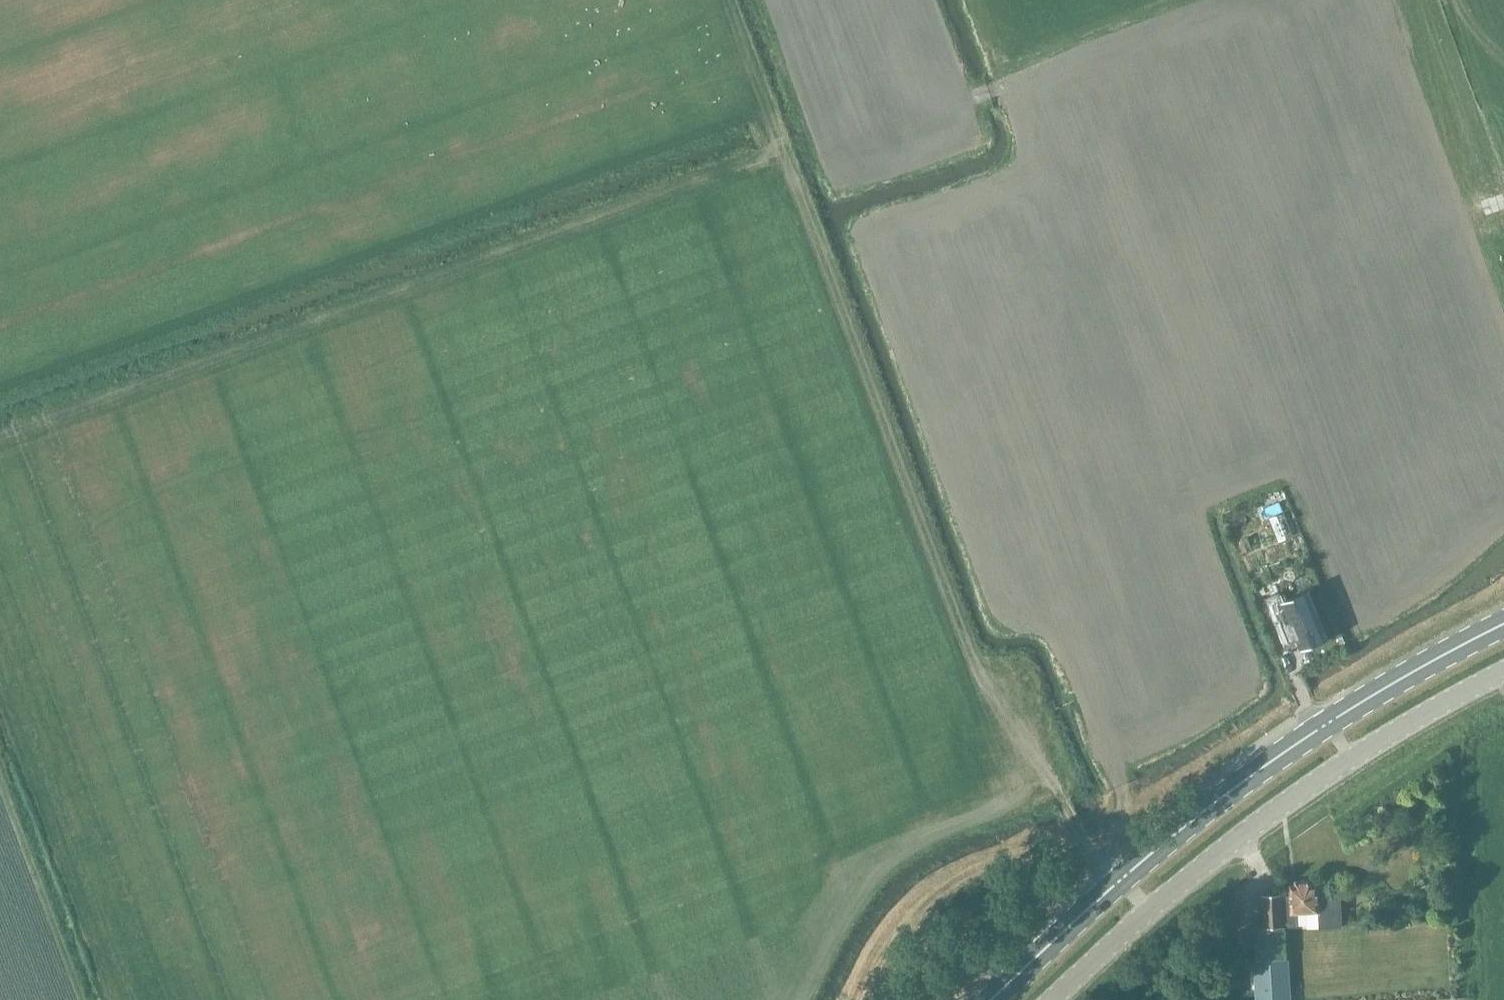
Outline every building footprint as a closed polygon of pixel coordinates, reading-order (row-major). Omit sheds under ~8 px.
[(1250,570),(1254,582),(1266,578),(1262,566),(1250,570)] [(1316,644),(1330,639),(1311,591),(1310,591),(1313,599),(1286,609),(1283,602),(1282,602),(1279,593),(1266,598),(1286,648),(1298,643),(1314,637),(1316,644)] [(1043,737),(1050,753),(1059,749),(1052,733),(1043,737)] [(1264,896),(1266,927),(1266,928),(1286,927),(1298,926),(1298,913),(1319,912),(1319,929),(1343,928),(1341,892),(1319,893),(1318,884),(1313,885),(1313,879),(1297,880),(1298,885),(1292,885),(1293,897),(1284,898),(1284,895),(1264,896)] [(1266,927),(1256,927),(1257,960),(1263,960),(1287,959),(1286,927),(1266,928),(1266,927)] [(1257,963),(1259,999),(1290,999),(1288,961),(1257,963)]
